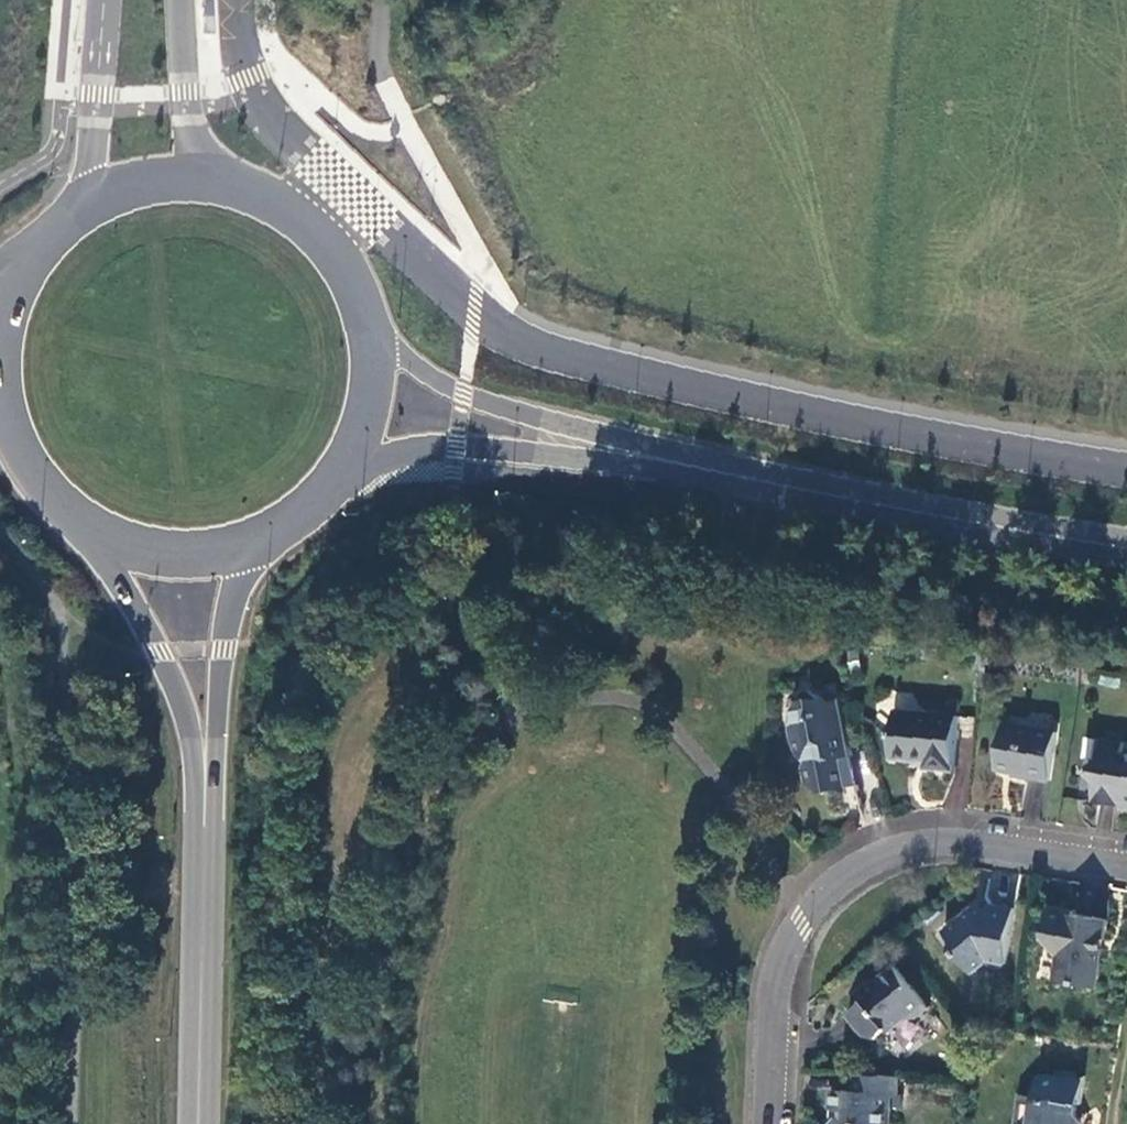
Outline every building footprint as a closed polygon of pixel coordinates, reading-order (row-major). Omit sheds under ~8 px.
[(849,756),(836,699),(826,702),(811,692),(799,701),(793,712),(791,718),(790,725),(790,732),(792,738),(795,746),(800,753),(806,759),(802,765),(806,784),(819,792),(846,786),(841,758),(849,756)] [(956,716),(893,711),(889,758),(925,761),(925,768),(952,769),(956,716)] [(1053,732),(1000,724),(995,770),(1023,774),(1023,777),(1047,780),(1053,732)] [(1121,752),(1122,742),(1100,739),(1096,760),(1089,765),(1085,766),(1084,768),(1083,772),(1087,772),(1094,780),(1091,801),(1126,806),(1126,753),(1121,752)] [(1004,963),(1012,908),(986,904),(985,909),(971,906),(941,929),(952,942),(952,951),(971,973),(983,964),(998,967),(1000,962),(1004,963)] [(1096,987),(1107,919),(1071,914),(1071,909),(1047,906),(1042,938),(1052,940),(1051,950),(1056,956),(1052,980),(1096,987)] [(927,1007),(894,967),(858,996),(862,1000),(845,1015),(864,1037),(874,1037),(885,1029),(887,1031),(904,1017),(913,1018),(927,1007)] [(898,1077),(853,1075),(852,1091),(831,1091),(830,1109),(836,1110),(836,1118),(829,1123),(889,1123),(890,1106),(891,1094),(897,1095),(898,1077)] [(1039,1075),(1035,1096),(1022,1095),(1019,1123),(1074,1123),(1076,1104),(1080,1105),(1083,1081),(1039,1075)] [(901,1095),(897,1095),(891,1094),(890,1106),(901,1107),(901,1095)]
